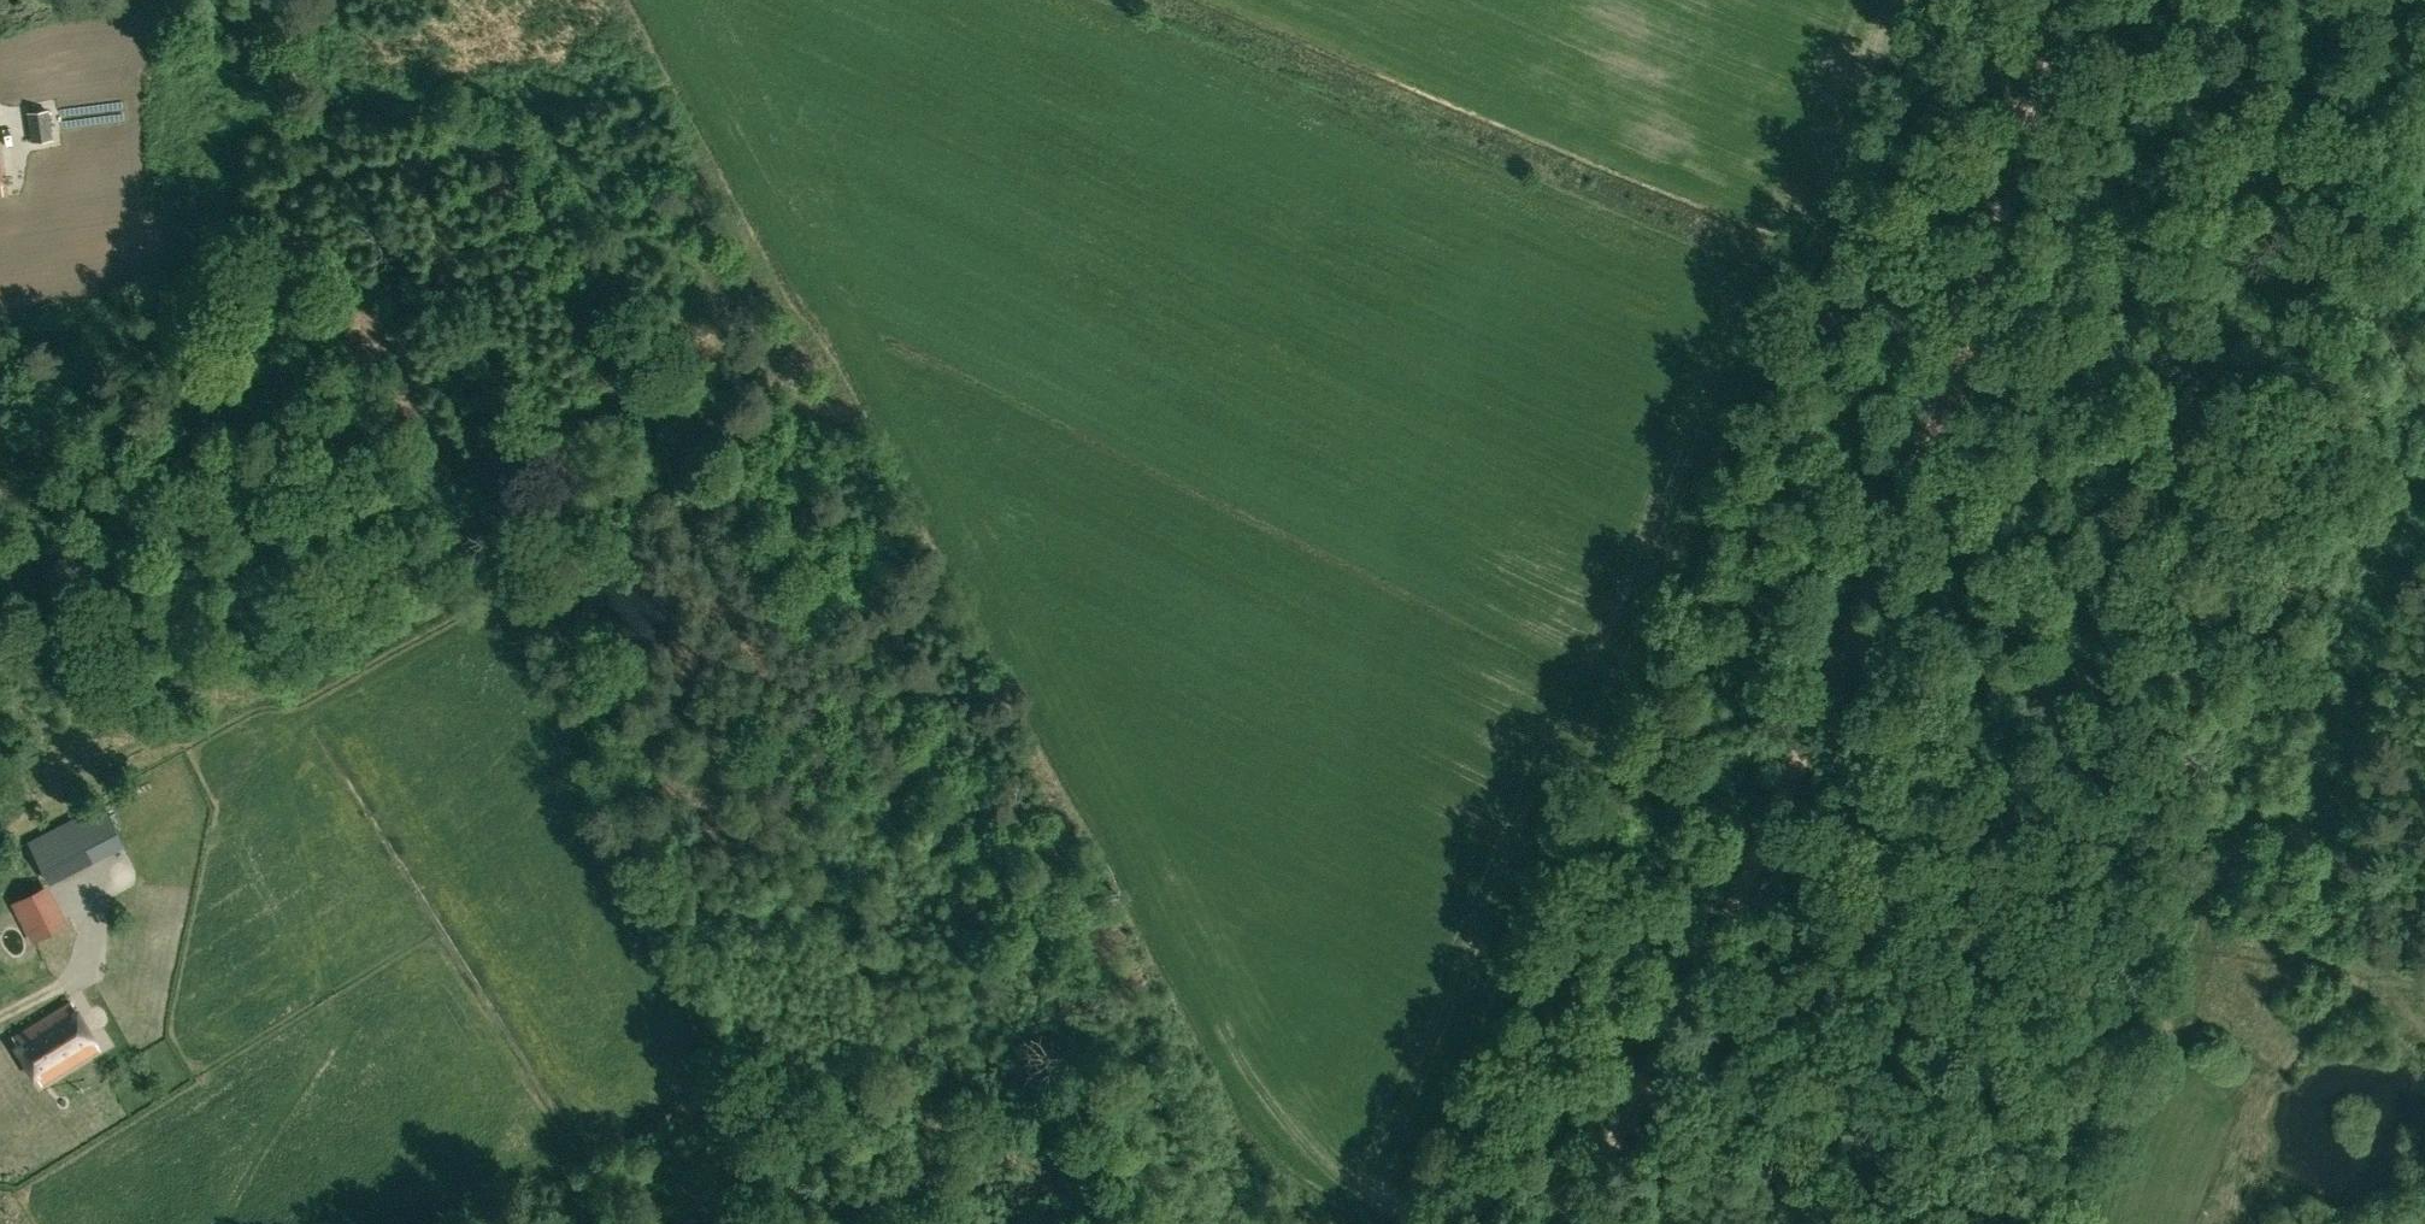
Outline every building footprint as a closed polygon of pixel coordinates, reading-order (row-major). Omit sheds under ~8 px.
[(43,154),(57,153),(55,139),(79,136),(77,106),(26,112),(31,143),(41,142),(43,154)] [(146,782),(30,841),(51,882),(167,823),(146,782)] [(32,883),(16,891),(20,900),(18,901),(36,937),(68,921),(50,885),(36,892),(32,883)] [(99,1048),(72,1002),(13,1037),(40,1083),(99,1048)]
